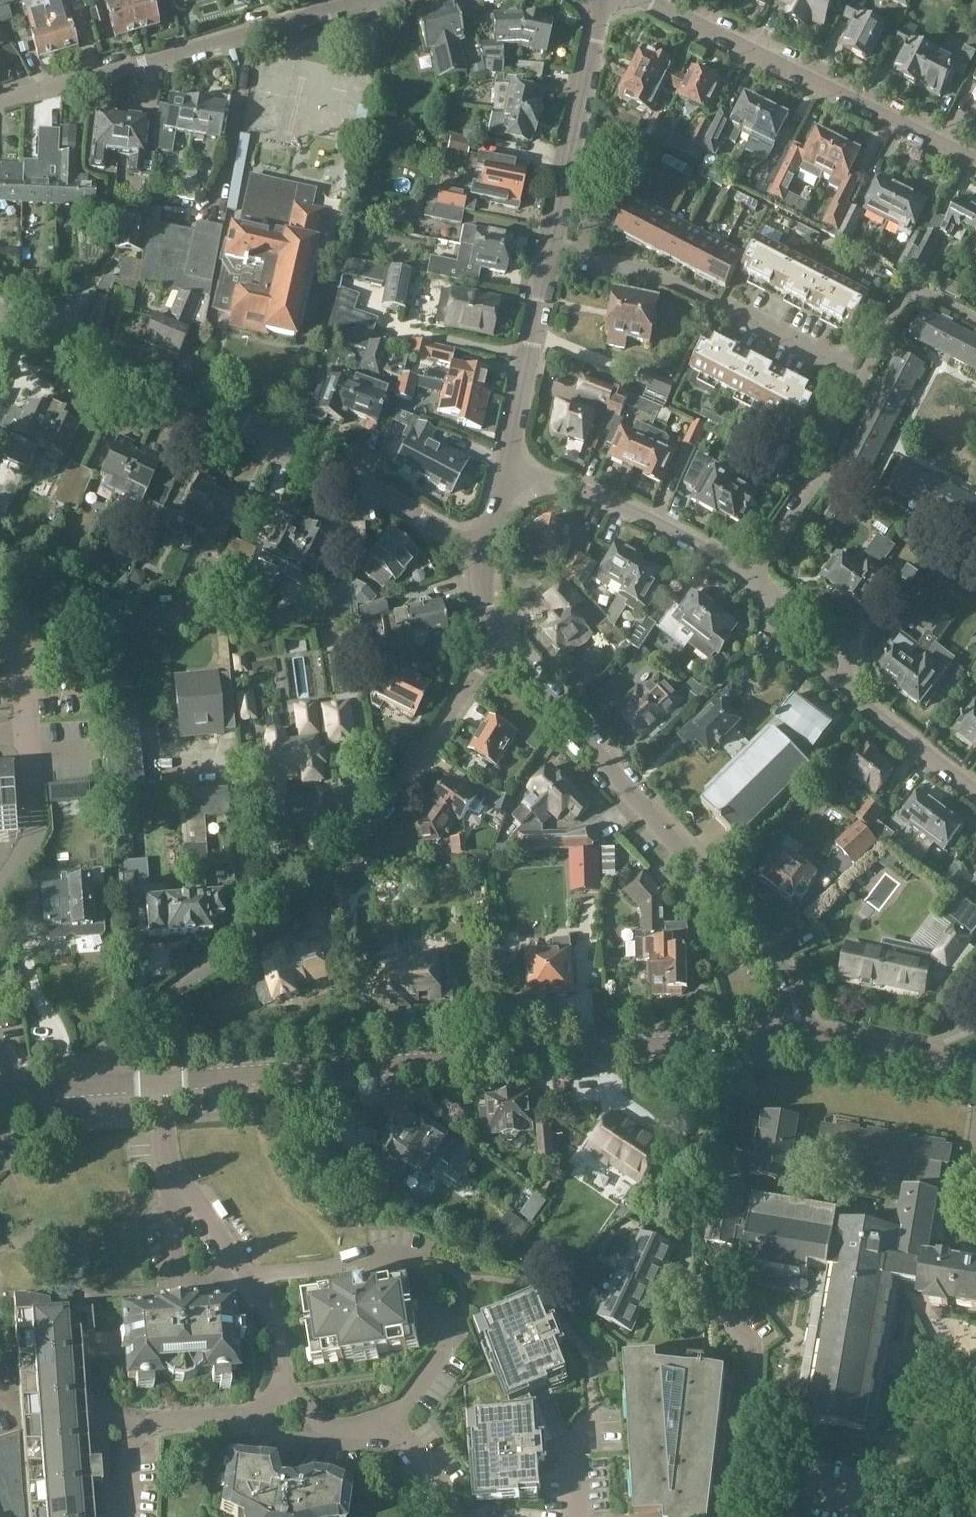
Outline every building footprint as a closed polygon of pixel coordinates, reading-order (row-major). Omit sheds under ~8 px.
[(65,7),(60,9),(58,0),(42,0),(58,54),(77,49),(69,21),(65,7)] [(83,0),(70,0),(73,12),(86,8),(83,0)] [(137,32),(128,0),(114,0),(115,3),(107,6),(116,37),(137,32)] [(137,32),(158,26),(151,0),(128,0),(137,32)] [(184,12),(219,3),(218,0),(181,0),(184,12)] [(781,4),(789,8),(785,15),(807,26),(810,19),(824,26),(832,10),(840,15),(847,2),(843,0),(783,0),(781,4)] [(869,20),(872,15),(862,9),(866,2),(863,0),(853,0),(845,17),(856,22),(843,48),(866,60),(883,27),(869,20)] [(106,23),(102,8),(88,12),(92,27),(106,23)] [(457,8),(417,18),(426,51),(430,50),(437,80),(466,73),(458,42),(465,40),(457,8)] [(27,15),(32,32),(31,32),(39,60),(58,54),(45,10),(27,15)] [(478,43),(480,49),(483,64),(485,74),(485,75),(495,75),(504,75),(503,59),(508,59),(507,49),(520,48),(523,15),(519,15),(515,11),(509,11),(506,15),(494,15),(494,43),(478,43)] [(523,15),(520,48),(544,53),(551,20),(539,18),(537,14),(532,12),(527,15),(523,15)] [(894,73),(917,85),(934,52),(921,46),(924,40),(914,35),(918,27),(907,22),(896,43),(907,48),(894,73)] [(18,44),(21,55),(29,52),(27,42),(18,44)] [(17,60),(9,45),(1,49),(9,65),(17,60)] [(965,76),(975,53),(975,52),(964,46),(959,57),(950,53),(947,58),(934,52),(917,85),(941,96),(953,71),(965,76)] [(637,63),(632,74),(663,89),(665,84),(673,88),(680,75),(671,71),(675,64),(671,63),(670,58),(664,55),(659,57),(644,49),(643,50),(638,52),(635,58),(637,63)] [(471,78),(485,74),(483,64),(468,68),(471,78)] [(517,77),(522,77),(540,79),(543,66),(518,64),(517,76),(517,77)] [(688,79),(680,75),(673,88),(679,91),(677,96),(711,113),(718,98),(715,96),(722,82),(714,78),(712,73),(706,71),(702,72),(694,68),(688,79)] [(619,91),(621,96),(620,98),(635,105),(636,109),(643,112),(646,111),(651,113),(663,89),(632,74),(627,83),(622,85),(619,91)] [(495,75),(495,89),(491,91),(494,94),(494,100),(491,103),(494,106),(494,111),(503,112),(504,110),(537,117),(541,101),(535,100),(537,91),(522,87),(522,77),(517,77),(517,76),(504,75),(495,75)] [(211,101),(198,99),(192,136),(208,139),(205,159),(215,160),(226,98),(215,96),(213,105),(210,105),(211,101)] [(157,120),(153,150),(172,153),(176,134),(192,136),(198,99),(185,97),(185,100),(171,98),(167,121),(157,120)] [(735,145),(741,133),(752,138),(767,106),(753,100),(751,104),(744,100),(736,117),(721,109),(701,150),(715,156),(724,139),(735,145)] [(358,106),(354,121),(366,123),(369,108),(358,106)] [(781,113),(767,106),(752,138),(761,142),(758,149),(771,155),(787,122),(779,118),(781,113)] [(534,134),(537,117),(504,110),(503,112),(503,115),(492,114),(488,131),(499,132),(498,136),(526,141),(528,132),(534,134)] [(96,113),(91,166),(104,168),(106,149),(119,150),(122,116),(96,113)] [(666,119),(656,115),(651,125),(661,130),(666,119)] [(148,119),(122,116),(119,150),(132,151),(130,172),(150,174),(153,154),(144,153),(148,119)] [(701,118),(689,142),(702,148),(714,125),(701,118)] [(59,148),(75,148),(75,126),(60,126),(59,148)] [(419,132),(406,129),(404,138),(417,142),(419,132)] [(471,130),(471,132),(464,131),(462,139),(469,141),(482,143),(485,132),(471,130)] [(227,210),(236,211),(250,137),(240,135),(227,210)] [(820,181),(823,174),(839,143),(824,136),(823,139),(816,136),(808,151),(794,144),(769,196),(783,202),(799,170),(820,181)] [(470,142),(452,139),(449,150),(468,153),(470,142)] [(696,159),(702,148),(689,142),(683,153),(696,159)] [(823,174),(832,178),(829,185),(840,190),(824,225),(839,233),(851,207),(847,205),(860,177),(851,173),(859,157),(852,154),(853,150),(839,143),(823,174)] [(93,211),(92,211),(91,228),(87,228),(84,259),(101,261),(105,229),(105,230),(108,199),(98,198),(98,200),(95,200),(95,182),(87,182),(87,175),(76,175),(78,154),(59,154),(58,163),(60,163),(59,204),(93,205),(93,211)] [(662,164),(673,169),(677,162),(666,156),(662,164)] [(771,156),(760,179),(773,185),(784,163),(771,156)] [(476,169),(475,178),(521,187),(526,166),(510,162),(510,164),(479,158),(476,169)] [(673,169),(683,174),(687,167),(677,162),(673,169)] [(55,204),(58,204),(60,163),(58,163),(47,163),(47,181),(23,180),(22,202),(55,204)] [(22,202),(23,180),(24,165),(0,164),(0,201),(22,202)] [(735,169),(726,165),(722,174),(731,178),(735,169)] [(184,169),(179,199),(197,202),(200,184),(195,183),(197,171),(184,169)] [(705,170),(701,177),(711,182),(715,175),(705,170)] [(458,174),(440,171),(439,180),(456,184),(458,174)] [(213,310),(232,314),(230,324),(267,332),(267,331),(296,337),(324,212),(309,209),(314,189),(280,182),(250,175),(243,210),(239,228),(232,227),(216,294),(213,310)] [(471,197),(501,203),(500,207),(517,210),(521,187),(475,178),(461,175),(456,195),(439,191),(436,204),(468,211),(471,197)] [(715,175),(711,182),(722,188),(726,180),(715,175)] [(340,189),(351,192),(353,181),(342,179),(340,189)] [(866,211),(889,222),(905,191),(882,179),(866,211)] [(900,227),(896,234),(909,240),(912,234),(928,203),(905,191),(889,222),(900,227)] [(738,194),(734,201),(745,206),(749,199),(738,194)] [(140,253),(143,253),(140,284),(179,292),(208,298),(210,299),(212,285),(184,279),(195,233),(159,225),(162,196),(149,195),(147,223),(143,222),(140,253)] [(954,240),(962,226),(973,232),(975,227),(975,208),(969,204),(970,204),(969,201),(967,198),(964,198),(962,199),(961,200),(957,198),(946,220),(938,216),(915,261),(925,267),(942,234),(954,240)] [(633,199),(616,232),(635,242),(652,209),(633,199)] [(745,206),(755,212),(759,204),(749,199),(745,206)] [(461,225),(463,213),(427,205),(426,205),(424,217),(461,225)] [(863,213),(851,207),(839,233),(836,238),(848,244),(863,213)] [(635,242),(653,251),(670,218),(652,209),(635,242)] [(144,217),(118,214),(115,250),(140,253),(143,222),(144,217)] [(670,218),(653,251),(671,261),(688,227),(670,218)] [(222,229),(197,224),(195,233),(184,279),(212,285),(222,229)] [(810,230),(800,225),(796,232),(807,238),(810,230)] [(464,227),(460,245),(507,255),(508,253),(513,250),(514,243),(510,239),(511,237),(464,227)] [(706,236),(688,227),(671,261),(689,270),(706,236)] [(817,243),(821,236),(810,230),(807,238),(817,243)] [(914,234),(897,265),(908,271),(924,239),(914,234)] [(689,270),(707,279),(724,246),(706,236),(689,270)] [(10,240),(10,251),(18,250),(18,240),(10,240)] [(741,274),(814,311),(850,330),(852,327),(859,330),(873,304),(866,300),(867,297),(758,240),(741,274)] [(506,260),(507,255),(460,245),(457,263),(431,258),(427,274),(474,284),(477,268),(502,274),(503,271),(506,270),(507,261),(506,260)] [(724,246),(707,279),(726,289),(743,256),(724,246)] [(366,350),(369,343),(378,320),(354,311),(359,296),(340,289),(343,275),(385,284),(381,307),(405,310),(411,272),(387,268),(338,257),(318,332),(366,350)] [(139,283),(119,279),(116,278),(114,284),(135,294),(139,283)] [(947,280),(945,284),(941,292),(960,301),(966,290),(947,280)] [(608,347),(625,350),(627,340),(650,345),(659,300),(623,292),(623,293),(616,291),(607,336),(610,337),(608,347)] [(188,331),(190,325),(203,330),(207,308),(208,298),(179,292),(167,322),(154,316),(143,342),(179,357),(190,332),(188,331)] [(452,293),(444,326),(491,336),(498,302),(452,293)] [(923,312),(910,336),(929,346),(930,343),(941,348),(952,327),(923,312)] [(952,327),(941,348),(951,354),(950,357),(966,365),(975,346),(975,339),(952,327)] [(319,336),(316,348),(327,352),(332,340),(319,336)] [(800,428),(802,425),(809,429),(823,402),(815,398),(817,395),(707,338),(690,371),(800,428)] [(418,375),(418,379),(424,380),(426,372),(430,373),(432,362),(451,366),(451,365),(455,351),(409,341),(406,354),(401,372),(418,375)] [(379,378),(382,373),(379,372),(388,349),(369,343),(366,350),(366,351),(365,351),(359,369),(358,371),(366,374),(379,378)] [(887,354),(895,358),(896,355),(898,353),(899,350),(891,346),(887,354)] [(966,365),(975,370),(975,346),(966,365)] [(379,372),(382,373),(399,379),(401,372),(406,354),(388,349),(379,372)] [(895,358),(883,380),(905,391),(911,380),(914,382),(923,366),(898,353),(896,355),(895,358)] [(443,384),(442,392),(487,402),(493,374),(451,365),(451,366),(449,376),(438,373),(437,375),(430,373),(426,372),(424,380),(443,384)] [(674,384),(641,371),(636,383),(669,396),(674,384)] [(412,402),(418,379),(418,375),(401,372),(399,379),(394,397),(412,402)] [(342,422),(346,412),(344,411),(356,379),(344,374),(341,383),(323,377),(323,375),(317,373),(310,393),(316,395),(310,410),(312,411),(310,415),(312,419),(320,422),(326,419),(327,416),(342,422)] [(576,395),(609,408),(617,390),(584,376),(576,395)] [(344,411),(346,412),(377,423),(389,391),(363,381),(356,379),(344,411)] [(905,391),(883,380),(871,403),(863,399),(860,403),(868,408),(869,407),(894,421),(903,404),(899,402),(905,391)] [(636,410),(640,399),(630,395),(629,395),(617,390),(609,408),(607,413),(621,418),(624,419),(620,430),(632,435),(638,423),(648,428),(653,417),(636,410)] [(442,392),(437,412),(464,417),(463,426),(481,430),(487,402),(442,392)] [(621,418),(607,413),(601,429),(610,432),(606,442),(612,445),(607,456),(625,463),(623,467),(632,471),(634,467),(636,468),(652,429),(656,420),(661,408),(640,399),(636,410),(653,417),(648,428),(638,423),(632,435),(620,430),(624,419),(621,418)] [(31,445),(38,449),(57,408),(46,403),(42,410),(27,403),(8,444),(27,453),(31,445)] [(559,438),(570,442),(570,441),(586,446),(596,417),(568,407),(566,412),(559,409),(555,429),(554,431),(555,434),(556,435),(557,436),(558,437),(559,438)] [(886,438),(894,421),(869,407),(868,408),(854,435),(876,447),(882,436),(886,438)] [(42,460),(61,469),(80,427),(65,420),(69,413),(57,408),(38,449),(46,452),(42,460)] [(667,425),(672,413),(664,409),(661,408),(656,420),(667,425)] [(715,416),(704,411),(701,417),(711,423),(715,416)] [(721,428),(725,421),(715,416),(711,423),(721,428)] [(858,418),(853,416),(849,423),(854,426),(858,418)] [(696,449),(706,427),(695,421),(684,443),(696,449)] [(748,444),(765,452),(775,431),(758,422),(748,444)] [(450,493),(453,488),(456,489),(458,486),(458,487),(462,479),(461,479),(463,476),(460,474),(468,459),(430,439),(434,432),(417,423),(395,464),(450,493)] [(676,451),(667,447),(670,441),(666,436),(652,429),(636,468),(647,473),(645,478),(661,485),(676,451)] [(876,447),(854,435),(840,462),(866,476),(874,460),(870,458),(876,447)] [(103,490),(119,498),(139,455),(131,452),(134,444),(119,437),(100,479),(107,482),(103,490)] [(741,442),(736,452),(746,457),(751,448),(741,442)] [(115,507),(142,520),(150,503),(151,502),(145,499),(164,458),(151,452),(147,459),(139,455),(119,498),(115,507)] [(774,459),(767,479),(780,484),(787,464),(774,459)] [(685,485),(692,489),(694,486),(700,489),(693,502),(717,515),(718,513),(718,512),(734,482),(737,483),(740,478),(708,460),(704,466),(698,463),(699,462),(698,462),(685,485)] [(52,502),(65,507),(83,469),(70,463),(52,502)] [(897,471),(901,473),(905,465),(901,463),(897,471)] [(901,473),(893,490),(910,499),(912,496),(922,502),(934,479),(906,465),(905,465),(901,473)] [(76,513),(94,474),(83,469),(65,507),(76,513)] [(935,479),(948,486),(951,481),(937,474),(937,475),(935,479)] [(147,545),(157,550),(162,540),(161,539),(165,531),(180,538),(184,528),(199,536),(219,493),(211,489),(214,482),(200,475),(180,517),(174,515),(163,509),(147,545)] [(935,479),(934,479),(922,502),(933,507),(931,510),(947,519),(961,493),(959,492),(948,486),(935,479)] [(718,512),(718,513),(741,525),(758,495),(737,483),(734,482),(718,512)] [(962,488),(959,492),(961,493),(967,496),(969,492),(970,491),(962,487),(962,488)] [(228,497),(219,493),(199,536),(214,543),(218,534),(225,538),(245,496),(231,490),(228,497)] [(947,519),(963,527),(965,523),(975,529),(975,501),(967,496),(961,493),(947,519)] [(845,500),(839,496),(825,517),(831,520),(845,500)] [(133,539),(147,545),(163,509),(150,503),(142,520),(138,527),(139,528),(133,539)] [(281,562),(288,565),(307,525),(295,519),(292,526),(278,520),(259,561),(277,570),(281,562)] [(529,550),(563,557),(569,553),(571,543),(568,539),(571,527),(543,521),(533,529),(529,550)] [(365,546),(364,524),(351,525),(353,547),(365,546)] [(292,576),(311,585),(331,545),(316,537),(319,531),(307,525),(288,565),(295,569),(292,576)] [(368,564),(362,571),(383,590),(389,583),(393,586),(417,557),(389,533),(365,561),(368,564)] [(866,554),(874,559),(886,541),(878,535),(866,554)] [(220,564),(232,570),(244,545),(232,539),(220,564)] [(895,547),(886,541),(874,559),(882,565),(895,547)] [(232,570),(244,575),(256,550),(244,545),(232,570)] [(607,588),(611,581),(624,589),(639,565),(642,560),(619,545),(606,567),(601,564),(597,570),(584,562),(574,580),(584,592),(592,579),(607,588)] [(583,557),(574,552),(569,563),(578,568),(583,557)] [(821,578),(826,581),(827,587),(828,589),(829,589),(830,590),(832,590),(833,589),(834,589),(835,588),(845,595),(861,572),(837,555),(821,578)] [(607,616),(608,618),(616,627),(627,608),(642,616),(646,609),(648,610),(657,595),(654,593),(662,580),(639,565),(624,589),(619,597),(614,604),(607,616)] [(919,574),(908,566),(894,586),(905,593),(919,574)] [(863,573),(861,572),(845,595),(868,611),(889,582),(868,567),(863,573)] [(232,570),(227,583),(238,588),(244,575),(232,570)] [(673,583),(680,587),(688,576),(680,572),(673,583)] [(544,630),(553,641),(552,645),(556,650),(561,650),(565,655),(577,644),(578,645),(581,644),(584,642),(587,639),(588,637),(587,635),(591,632),(573,612),(585,601),(568,581),(547,598),(561,615),(544,630)] [(352,619),(348,583),(335,585),(339,621),(352,619)] [(673,620),(695,637),(696,637),(715,612),(715,604),(707,598),(700,600),(692,595),(673,620)] [(387,644),(411,640),(411,643),(414,642),(419,647),(422,646),(426,640),(447,637),(440,602),(432,604),(421,597),(414,607),(409,608),(410,611),(393,614),(393,615),(382,619),(387,644)] [(384,600),(383,600),(359,609),(363,621),(388,612),(384,600)] [(689,645),(695,650),(709,661),(716,652),(719,655),(730,641),(727,638),(735,627),(715,612),(696,637),(695,637),(689,645)] [(952,621),(942,613),(928,632),(938,640),(952,621)] [(626,639),(616,627),(608,618),(597,627),(616,650),(618,648),(623,653),(632,646),(626,639)] [(632,646),(639,651),(657,625),(647,618),(642,626),(637,622),(626,639),(632,646)] [(640,652),(652,660),(666,639),(654,631),(640,652)] [(894,649),(880,668),(881,677),(900,691),(933,648),(923,641),(918,647),(899,632),(889,645),(894,649)] [(920,707),(922,704),(927,707),(937,695),(932,691),(941,679),(930,671),(941,655),(933,648),(900,691),(920,707)] [(231,655),(234,675),(248,673),(246,654),(231,655)] [(363,660),(364,672),(375,671),(374,666),(374,659),(363,660)] [(381,666),(374,666),(375,671),(376,681),(378,681),(378,680),(420,701),(428,685),(400,671),(400,662),(387,663),(385,668),(381,666)] [(719,691),(734,676),(728,669),(712,684),(719,691)] [(376,681),(375,671),(364,672),(365,683),(376,682),(376,681)] [(172,677),(179,741),(223,737),(223,732),(234,731),(229,676),(217,677),(217,672),(172,677)] [(631,707),(622,716),(642,738),(655,726),(662,734),(687,709),(683,705),(686,703),(660,676),(643,692),(639,688),(625,701),(631,707)] [(83,725),(80,678),(61,679),(63,726),(83,725)] [(692,679),(685,688),(700,700),(712,685),(706,680),(700,687),(692,679)] [(370,695),(371,704),(379,709),(382,703),(412,718),(420,701),(378,680),(378,681),(370,695)] [(711,797),(703,805),(739,842),(811,771),(805,764),(833,730),(796,699),(781,718),(779,716),(774,720),(777,722),(752,747),(735,729),(741,723),(727,709),(745,691),(736,682),(722,695),(728,701),(722,706),(717,700),(681,736),(693,749),(702,740),(713,751),(718,746),(721,749),(724,747),(738,761),(706,792),(711,797)] [(690,706),(698,699),(685,689),(679,694),(690,706)] [(235,694),(239,723),(257,720),(253,691),(235,694)] [(300,788),(324,785),(321,769),(326,768),(323,751),(319,752),(318,744),(325,743),(326,748),(355,744),(349,702),(321,706),(321,712),(317,712),(316,703),(292,707),(299,741),(287,743),(286,738),(281,731),(272,729),(265,733),(262,741),(265,759),(256,760),(261,795),(262,799),(265,802),(268,805),(273,806),(277,806),(281,804),(284,800),(287,796),(287,793),(285,784),(299,782),(300,788)] [(956,734),(956,738),(971,749),(973,747),(975,748),(975,706),(974,705),(954,732),(956,734)] [(497,767),(518,735),(490,717),(469,750),(497,767)] [(109,723),(101,724),(110,808),(146,804),(138,721),(109,723)] [(536,732),(526,744),(536,753),(551,735),(542,728),(538,734),(536,732)] [(846,773),(876,796),(894,773),(878,761),(881,757),(867,746),(846,773)] [(16,816),(12,766),(0,767),(0,817),(16,816)] [(514,818),(523,826),(524,827),(567,783),(552,768),(529,791),(535,796),(514,818)] [(487,799),(497,806),(501,795),(475,778),(469,788),(486,800),(487,799)] [(437,804),(456,819),(460,822),(469,811),(474,815),(481,806),(449,781),(434,802),(437,804)] [(541,827),(543,825),(545,824),(553,815),(559,820),(563,816),(570,823),(574,818),(577,820),(591,806),(580,796),(582,793),(575,786),(572,788),(567,783),(524,827),(541,827)] [(194,935),(194,938),(199,942),(206,942),(210,937),(210,934),(217,933),(216,922),(224,921),(223,900),(236,899),(235,886),(217,888),(218,895),(206,896),(204,872),(208,872),(204,816),(229,814),(227,789),(175,793),(183,874),(190,873),(191,892),(185,893),(189,935),(194,935)] [(902,819),(922,834),(923,835),(943,810),(942,808),(940,803),(935,798),(930,799),(922,793),(902,819)] [(495,810),(508,815),(514,799),(501,795),(497,806),(495,810)] [(885,810),(872,799),(857,820),(870,829),(885,810)] [(892,801),(885,810),(870,829),(868,832),(883,845),(886,841),(889,843),(895,835),(887,829),(894,819),(893,818),(900,808),(892,801)] [(426,819),(417,820),(421,849),(425,848),(424,841),(441,839),(456,819),(437,804),(426,819)] [(919,865),(935,844),(945,852),(957,836),(960,836),(964,830),(964,827),(964,826),(943,810),(923,835),(922,834),(906,856),(919,865)] [(871,854),(881,848),(877,844),(878,843),(859,823),(835,844),(854,865),(869,852),(871,854)] [(509,853),(543,852),(542,833),(543,833),(543,825),(541,827),(524,827),(523,826),(514,835),(511,845),(509,853)] [(542,833),(543,852),(585,850),(593,850),(592,844),(588,829),(573,833),(544,833),(543,833),(542,833)] [(453,855),(467,853),(466,842),(465,836),(451,838),(453,855)] [(493,854),(509,853),(511,845),(495,845),(493,854)] [(760,877),(761,878),(762,883),(770,889),(775,888),(776,889),(776,893),(785,899),(789,898),(791,900),(795,894),(801,899),(811,885),(810,884),(818,874),(781,848),(760,877)] [(877,861),(886,868),(896,855),(887,848),(877,861)] [(600,851),(569,852),(571,894),(601,892),(600,851)] [(974,870),(970,875),(956,865),(943,883),(961,896),(971,883),(975,886),(975,871),(974,870)] [(632,873),(628,868),(619,875),(624,881),(632,873)] [(139,902),(136,872),(119,873),(122,903),(139,902)] [(644,872),(625,890),(643,909),(643,934),(635,934),(635,961),(646,961),(652,961),(653,995),(682,994),(686,990),(686,988),(687,988),(686,949),(691,949),(687,933),(684,933),(681,924),(663,924),(662,895),(659,891),(660,890),(644,872)] [(51,941),(64,940),(68,935),(68,929),(104,927),(103,909),(99,906),(91,906),(89,883),(73,884),(72,878),(63,879),(63,880),(60,880),(61,885),(43,886),(47,937),(51,941)] [(335,911),(351,908),(343,878),(330,891),(335,911)] [(150,938),(189,935),(185,893),(181,893),(182,898),(165,899),(164,888),(143,889),(144,901),(146,901),(148,921),(136,922),(137,937),(149,936),(150,938)] [(923,991),(928,992),(931,975),(932,975),(940,965),(947,970),(972,938),(971,937),(975,930),(975,910),(957,896),(941,918),(951,926),(944,936),(945,936),(934,951),(883,940),(880,954),(848,948),(842,975),(923,992),(923,991)] [(256,991),(260,1003),(266,1006),(300,995),(297,987),(329,976),(326,966),(344,961),(337,940),(293,954),(289,942),(267,949),(271,961),(264,963),(270,983),(260,986),(256,991)] [(536,996),(538,999),(545,999),(547,995),(557,994),(560,997),(566,997),(568,993),(574,993),(570,940),(555,941),(556,950),(528,953),(531,996),(536,996)] [(389,1009),(389,1014),(399,1013),(399,1009),(413,1008),(412,1002),(441,1000),(438,951),(431,952),(432,956),(408,958),(406,960),(359,964),(361,985),(373,984),(375,1010),(389,1009)] [(509,979),(508,963),(496,965),(498,980),(509,979)] [(533,1123),(532,1124),(530,1094),(487,1097),(489,1109),(480,1110),(482,1130),(490,1129),(491,1137),(504,1135),(508,1141),(517,1140),(520,1134),(534,1133),(533,1123)] [(393,1127),(391,1130),(397,1133),(398,1133),(442,1161),(455,1143),(436,1130),(424,1122),(420,1127),(401,1115),(399,1118),(397,1116),(392,1122),(393,1127)] [(596,1137),(585,1154),(608,1169),(610,1166),(640,1185),(626,1206),(638,1215),(647,1210),(658,1196),(642,1184),(664,1150),(613,1116),(612,1115),(604,1126),(602,1125),(597,1125),(593,1131),(594,1136),(596,1137)] [(752,1158),(749,1174),(788,1181),(798,1121),(778,1118),(762,1116),(760,1130),(756,1130),(754,1145),(757,1146),(755,1159),(752,1158)] [(554,1162),(550,1122),(536,1123),(539,1163),(554,1162)] [(824,1145),(821,1163),(937,1183),(940,1165),(948,1166),(951,1148),(943,1147),(944,1144),(927,1141),(926,1144),(914,1142),(915,1139),(898,1136),(898,1139),(886,1137),(886,1134),(870,1131),(869,1135),(857,1133),(858,1129),(841,1126),(841,1130),(824,1127),(821,1145),(824,1145)] [(381,1154),(375,1162),(402,1180),(409,1170),(412,1166),(430,1179),(443,1162),(442,1161),(398,1133),(397,1133),(394,1138),(391,1137),(380,1153),(381,1154)] [(455,1159),(450,1167),(464,1176),(469,1168),(455,1159)] [(450,1167),(444,1175),(458,1185),(457,1185),(468,1192),(473,1184),(463,1177),(464,1176),(450,1167)] [(733,1264),(808,1276),(810,1267),(821,1269),(798,1405),(814,1407),(811,1423),(866,1431),(868,1417),(877,1418),(900,1283),(920,1286),(919,1293),(928,1295),(927,1302),(950,1305),(951,1299),(975,1302),(975,1248),(962,1246),(959,1260),(930,1255),(932,1241),(946,1243),(938,1203),(939,1193),(905,1187),(897,1232),(884,1230),(885,1224),(852,1219),(851,1225),(837,1223),(838,1213),(754,1199),(754,1201),(744,1199),(745,1193),(716,1188),(712,1212),(710,1212),(707,1231),(709,1231),(703,1266),(732,1270),(733,1264)] [(535,1194),(521,1214),(532,1223),(547,1203),(535,1194)] [(485,1246),(507,1262),(530,1229),(508,1214),(485,1246)] [(612,1233),(605,1242),(611,1246),(618,1237),(612,1233)] [(642,1233),(631,1256),(665,1271),(675,1248),(642,1233)] [(605,1242),(598,1251),(604,1255),(611,1246),(605,1242)] [(631,1256),(623,1275),(637,1281),(636,1285),(651,1292),(654,1294),(665,1271),(631,1256)] [(588,1272),(582,1279),(588,1283),(593,1276),(588,1272)] [(619,1273),(609,1295),(642,1311),(651,1292),(636,1285),(637,1281),(623,1275),(619,1273)] [(343,1291),(303,1297),(313,1365),(354,1360),(355,1365),(380,1361),(379,1356),(421,1350),(418,1329),(418,1328),(413,1300),(413,1299),(413,1295),(411,1282),(369,1288),(368,1283),(367,1281),(365,1282),(364,1276),(344,1279),(345,1285),(342,1285),(343,1291)] [(582,1279),(577,1286),(583,1290),(588,1283),(582,1279)] [(609,1295),(598,1318),(632,1333),(642,1311),(609,1295)] [(483,1319),(484,1321),(489,1335),(491,1338),(486,1340),(494,1361),(510,1401),(528,1394),(529,1393),(531,1393),(548,1386),(550,1385),(548,1381),(566,1374),(568,1373),(558,1348),(557,1346),(563,1343),(561,1339),(556,1327),(555,1323),(549,1325),(538,1297),(509,1309),(508,1309),(503,1311),(490,1317),(483,1319)] [(124,1335),(120,1335),(120,1349),(126,1349),(126,1354),(126,1357),(127,1370),(127,1378),(135,1378),(136,1389),(154,1388),(153,1377),(164,1376),(164,1378),(168,1378),(171,1379),(174,1380),(177,1380),(181,1379),(184,1379),(187,1378),(190,1377),(193,1376),(196,1374),(199,1373),(211,1373),(212,1384),(230,1383),(229,1372),(235,1371),(234,1341),(238,1341),(238,1328),(232,1328),(231,1304),(200,1306),(200,1300),(188,1301),(184,1301),(184,1299),(170,1300),(170,1302),(167,1302),(166,1302),(154,1303),(154,1306),(154,1309),(123,1311),(124,1326),(124,1329),(124,1335)] [(13,1300),(17,1356),(22,1433),(28,1516),(92,1516),(89,1485),(102,1484),(100,1461),(88,1462),(80,1351),(77,1310),(49,1312),(48,1304),(40,1301),(27,1300),(13,1300)] [(625,1357),(635,1516),(641,1516),(664,1516),(710,1516),(726,1372),(704,1370),(705,1359),(689,1357),(688,1368),(657,1365),(656,1355),(625,1357)] [(478,1436),(473,1436),(475,1459),(478,1501),(494,1500),(500,1500),(503,1500),(519,1498),(521,1498),(521,1494),(540,1492),(541,1492),(540,1466),(539,1463),(545,1462),(545,1458),(544,1445),(544,1441),(542,1441),(538,1441),(536,1414),(535,1411),(504,1413),(477,1415),(477,1417),(478,1436)] [(22,1433),(0,1440),(0,1516),(28,1516),(22,1433)] [(220,1510),(234,1516),(346,1516),(350,1488),(329,1478),(311,1476),(298,1481),(290,1483),(284,1482),(278,1481),(273,1463),(270,1463),(268,1463),(264,1462),(254,1461),(228,1457),(220,1510)]
